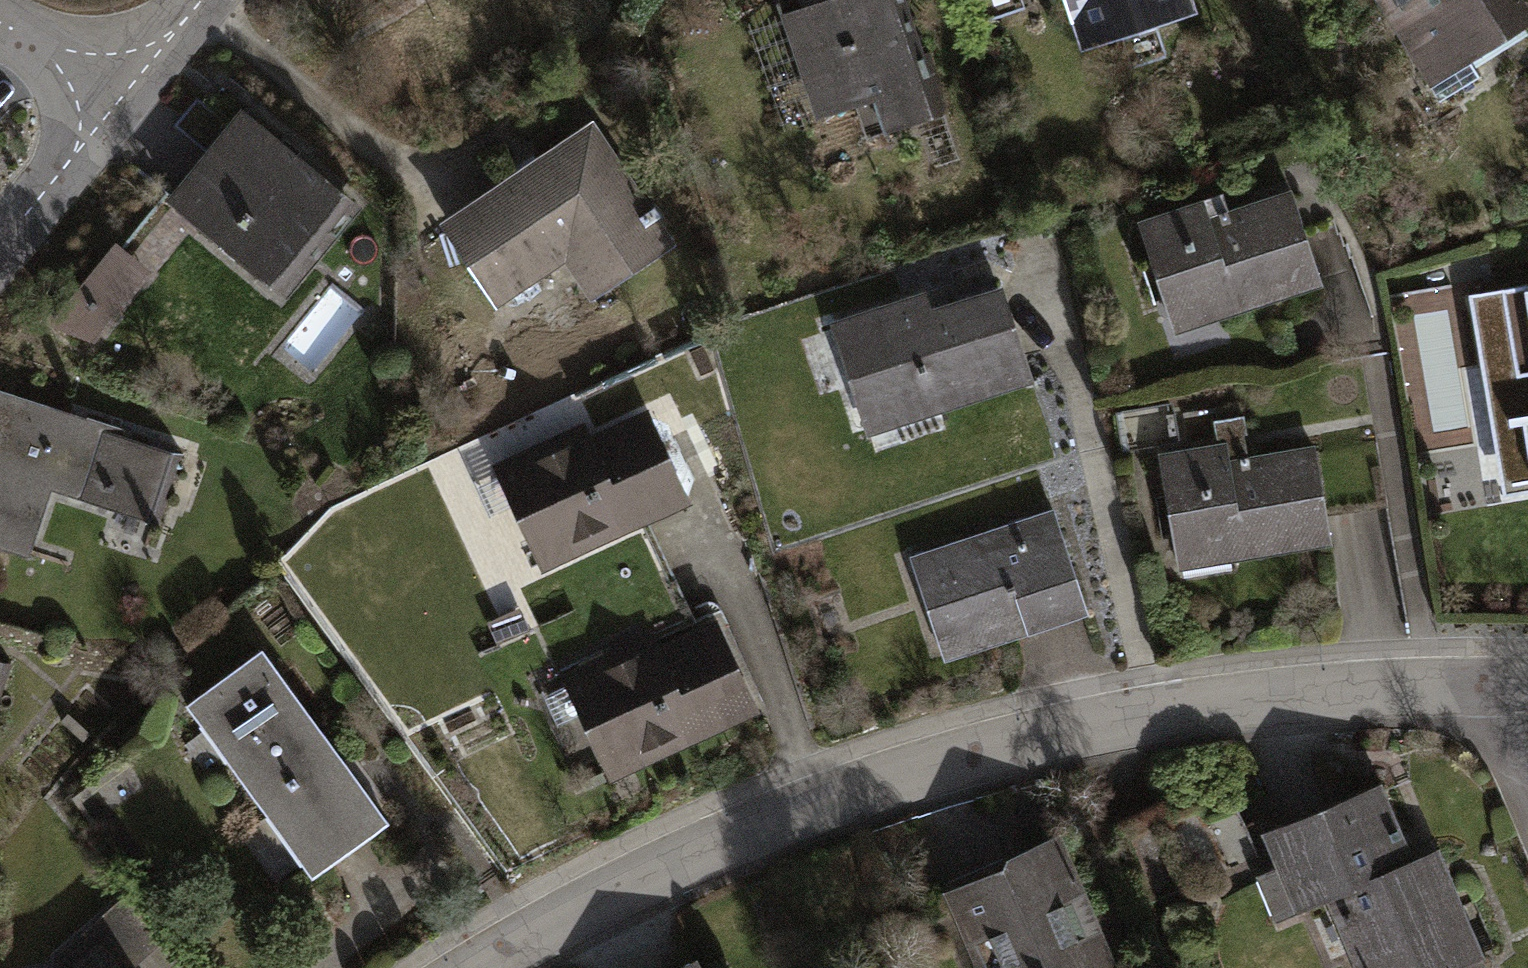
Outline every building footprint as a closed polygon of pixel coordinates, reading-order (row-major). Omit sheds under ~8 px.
[(907,0),(810,0),(779,11),(816,117),(876,96),(887,128),(950,106),(930,50),(925,52),(907,0)] [(1082,50),(1198,13),(1194,0),(1065,0),(1082,50)] [(1440,95),(1480,69),(1473,59),(1527,24),(1527,3),(1526,0),(1379,0),(1440,95)] [(362,202),(240,102),(163,196),(285,296),(362,202)] [(676,242),(593,117),(439,219),(496,306),(564,262),(589,300),(676,242)] [(1224,189),(1138,218),(1176,331),(1324,282),(1292,186),(1230,207),(1224,189)] [(115,241),(54,315),(55,330),(88,341),(148,269),(115,241)] [(1470,292),(1506,493),(1527,489),(1527,281),(1470,292)] [(1034,378),(1003,282),(932,305),(926,289),(831,320),(868,432),(1034,378)] [(26,551),(47,485),(164,522),(186,452),(124,433),(125,428),(0,388),(0,543),(26,551)] [(585,420),(491,463),(542,572),(693,503),(647,406),(590,432),(585,420)] [(1218,442),(1159,452),(1179,569),(1334,542),(1317,442),(1248,454),(1245,433),(1249,433),(1245,413),(1214,418),(1218,442)] [(476,467),(511,451),(500,428),(465,444),(476,467)] [(1091,613),(1055,506),(910,554),(946,661),(1091,613)] [(654,631),(563,672),(612,778),(760,711),(717,617),(660,643),(654,631)] [(389,821),(261,645),(183,702),(312,878),(389,821)] [(13,662),(0,657),(0,701),(13,662)] [(1264,830),(1278,866),(1256,875),(1275,921),(1327,900),(1355,967),(1456,967),(1486,956),(1441,845),(1415,856),(1384,781),(1264,830)] [(941,887),(975,967),(1121,967),(1063,828),(1008,850),(1004,860),(941,887)] [(167,936),(129,892),(49,961),(56,967),(130,967),(167,936)] [(674,967),(703,967),(697,956),(674,967)]
